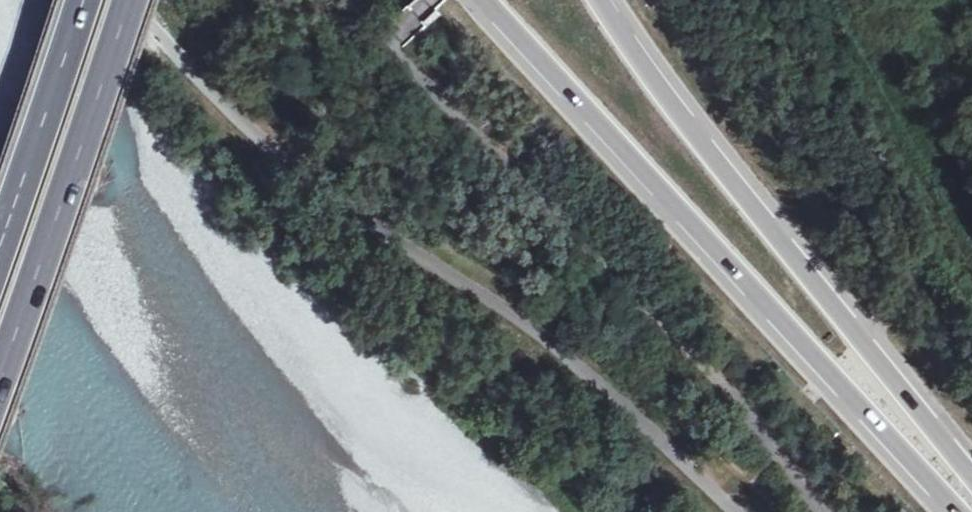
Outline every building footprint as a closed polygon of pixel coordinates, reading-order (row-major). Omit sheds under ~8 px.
[(408,10),(417,20),(427,31),(441,16),(433,6),(427,0),(419,0),(408,10)]
